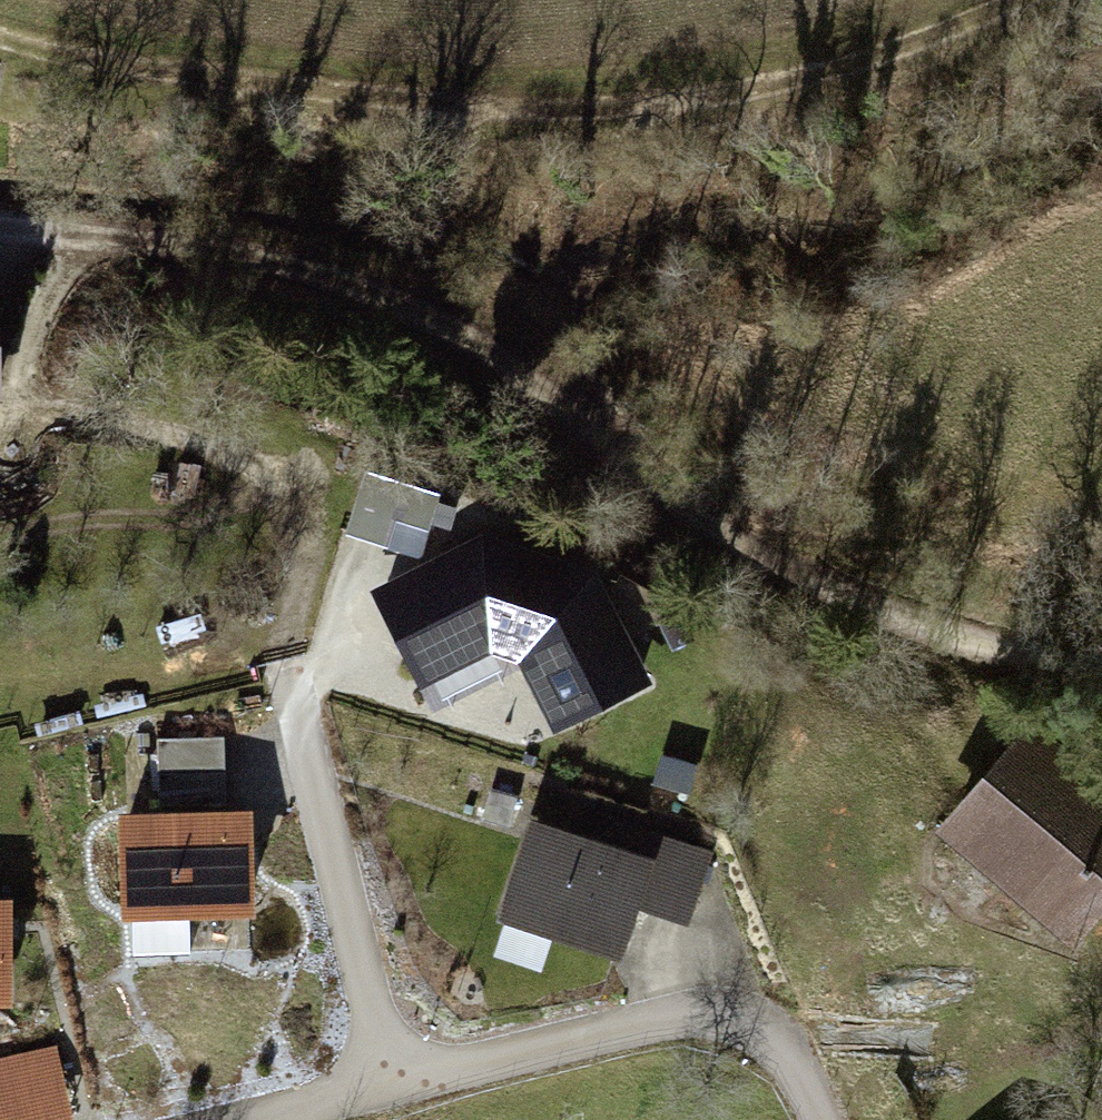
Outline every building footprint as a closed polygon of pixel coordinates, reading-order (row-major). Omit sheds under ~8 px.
[(371,456),(348,520),(420,545),(442,481),(371,456)] [(487,530),(357,592),(405,687),(482,653),(509,663),(545,730),(644,686),(587,574),(487,530)] [(1023,719),(926,823),(1054,941),(1101,890),(1101,793),(1023,719)] [(227,786),(228,729),(162,728),(161,785),(227,786)] [(253,800),(121,804),(124,906),(256,902),(253,800)] [(653,851),(529,808),(493,910),(615,953),(634,899),(695,920),(721,846),(662,826),(653,851)] [(0,888),(0,991),(14,990),(13,888),(0,888)] [(0,1056),(0,1112),(2,1119),(42,1119),(73,1113),(56,1043),(0,1056)]
